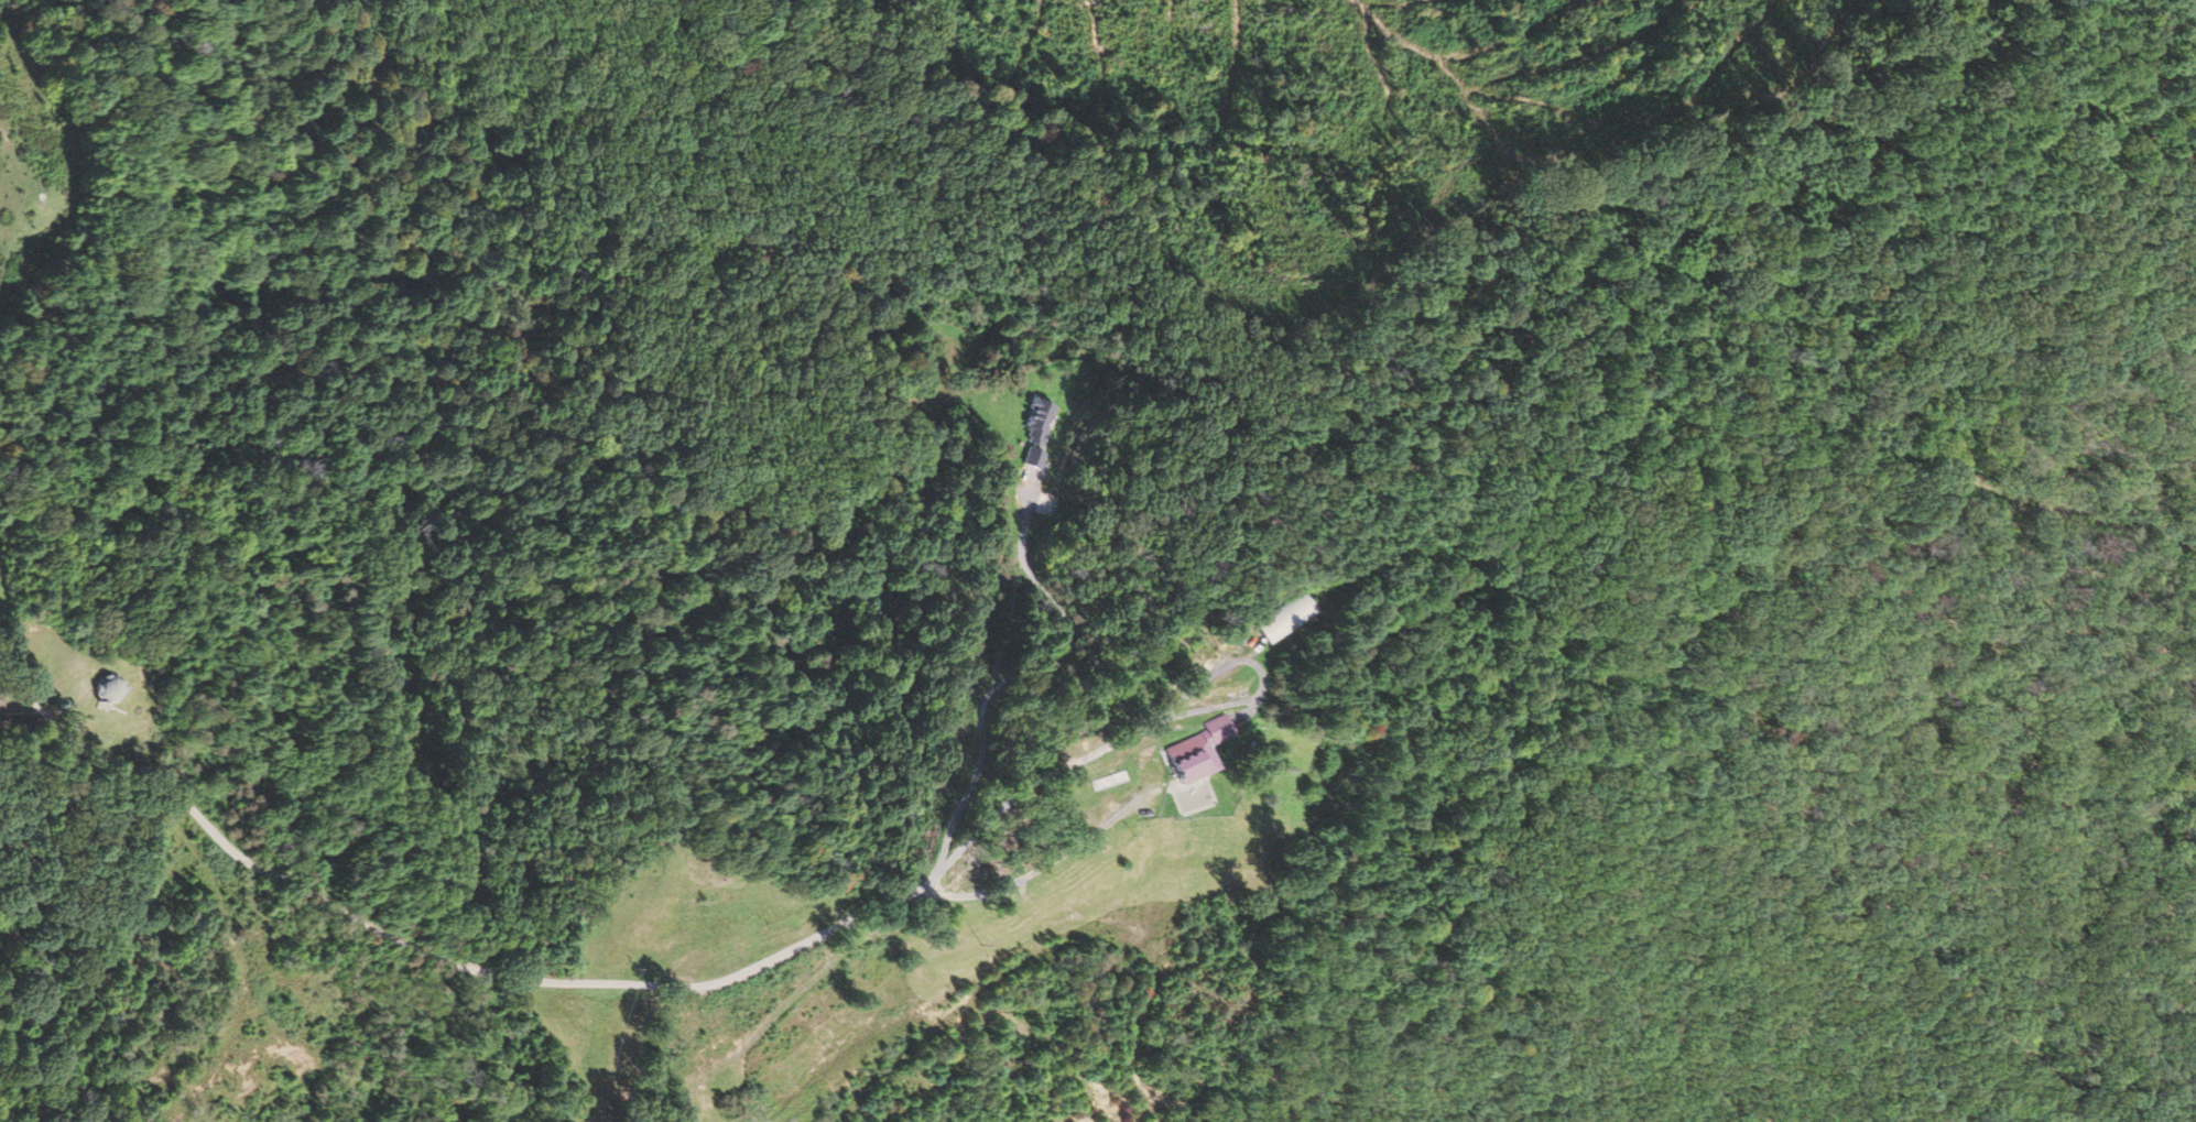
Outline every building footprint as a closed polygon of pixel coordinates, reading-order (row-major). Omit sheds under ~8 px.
[(1030,398),(1014,463),(1038,469),(1055,404),(1030,398)] [(1251,620),(1264,643),(1315,615),(1302,593),(1251,620)] [(121,690),(106,672),(87,687),(102,705),(121,690)] [(1230,736),(1224,718),(1156,741),(1171,783),(1214,769),(1205,744),(1230,736)]
